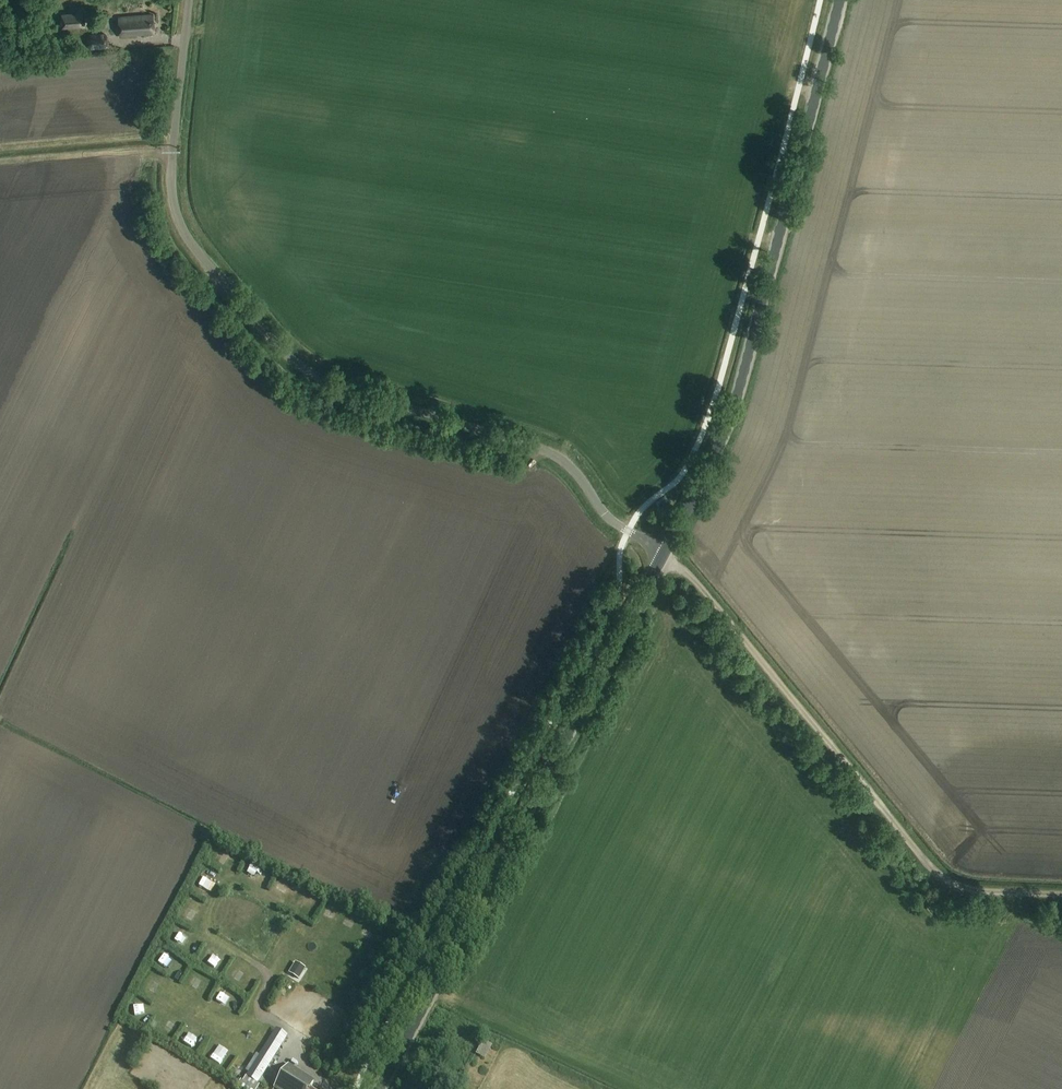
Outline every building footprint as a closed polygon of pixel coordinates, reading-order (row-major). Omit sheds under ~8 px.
[(62,29),(87,27),(85,12),(61,14),(62,29)] [(154,35),(153,31),(152,15),(118,18),(119,38),(154,35)] [(92,50),(107,49),(109,45),(109,37),(105,33),(90,35),(88,39),(88,45),(92,50)] [(294,966),(289,979),(301,983),(305,970),(294,966)] [(258,1084),(289,1036),(277,1028),(246,1076),(258,1084)] [(478,1057),(487,1062),(493,1052),(483,1047),(478,1057)] [(310,1088),(316,1080),(290,1064),(276,1087),(279,1088),(311,1088),(310,1088)] [(246,1076),(243,1081),(241,1080),(238,1086),(242,1088),(258,1088),(260,1085),(246,1076)]
